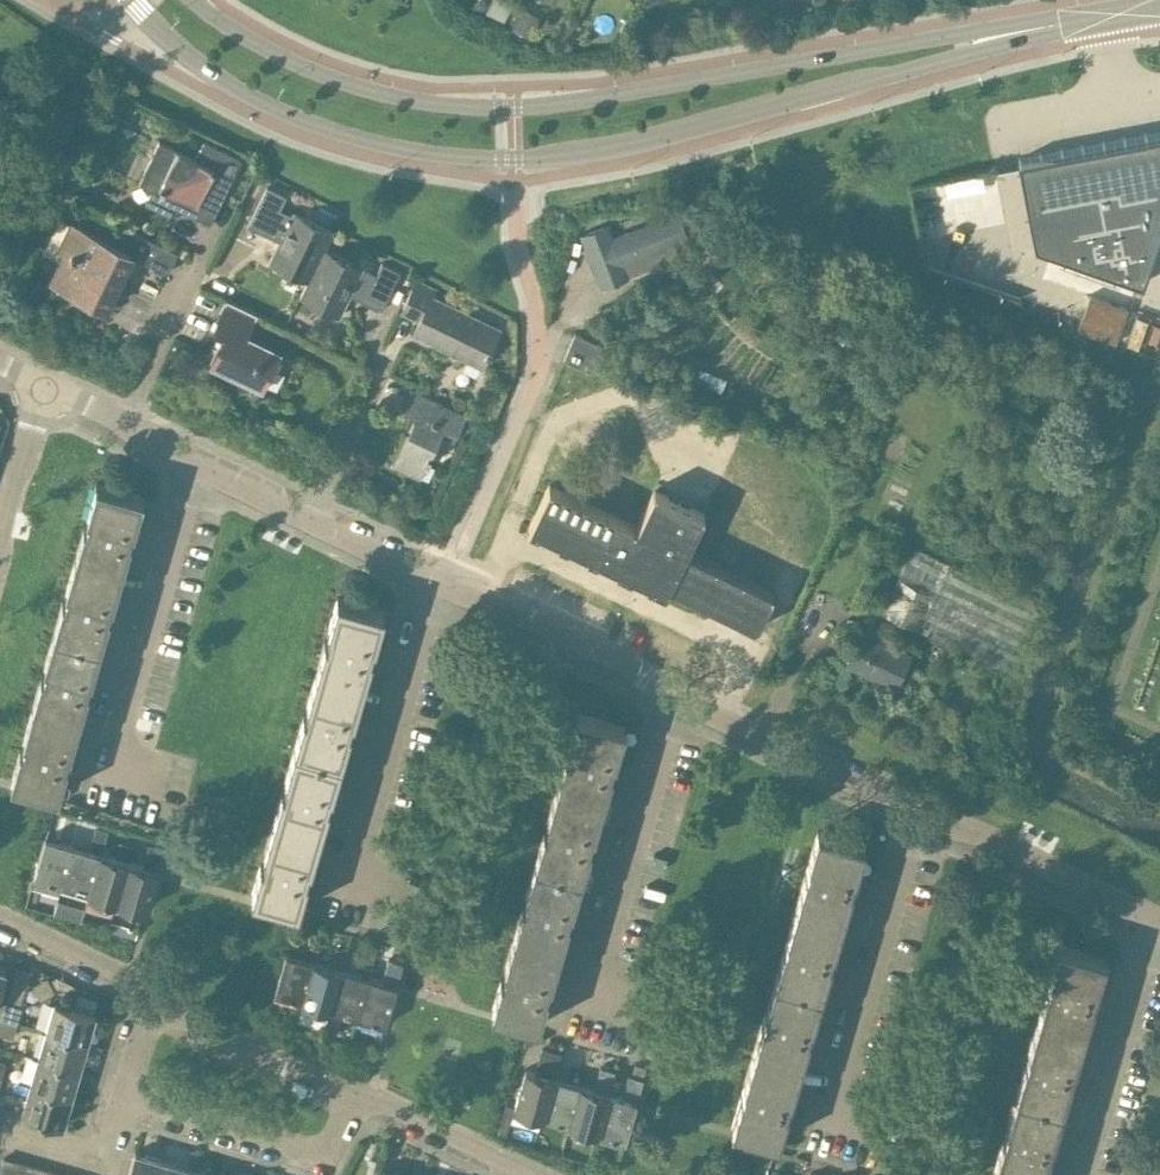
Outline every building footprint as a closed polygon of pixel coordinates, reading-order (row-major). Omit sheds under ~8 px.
[(1018,158),(1034,244),(1142,282),(1159,231),(1159,133),(1147,135),(1146,134),(1145,134),(1145,136),(1126,139),(1125,138),(1124,139),(1124,140),(1105,143),(1104,142),(1103,143),(1103,144),(1084,147),(1083,146),(1082,147),(1082,148),(1063,151),(1062,150),(1061,151),(1061,152),(1042,155),(1041,154),(1040,155),(1040,156),(1021,159),(1020,158),(1018,158)] [(174,204),(210,222),(233,175),(224,171),(232,153),(204,139),(195,157),(159,140),(132,195),(170,213),(174,204)] [(764,165),(751,169),(753,180),(767,176),(764,165)] [(270,259),(309,278),(324,247),(325,247),(333,230),(293,211),(291,214),(278,208),(285,194),(267,185),(248,223),(279,238),(270,259)] [(582,233),(602,285),(628,275),(628,274),(663,261),(662,260),(677,247),(675,242),(688,237),(678,210),(613,235),(608,222),(582,233)] [(50,280),(106,307),(132,254),(168,271),(178,251),(120,223),(111,242),(71,223),(59,249),(64,251),(50,280)] [(300,295),(340,314),(351,294),(381,309),(400,270),(382,261),(375,276),(362,269),(364,266),(325,247),(324,247),(309,278),(300,295)] [(210,269),(222,275),(231,255),(220,250),(210,269)] [(413,332),(482,365),(500,327),(433,294),(436,288),(417,278),(402,310),(419,318),(413,332)] [(211,358),(264,384),(281,350),(248,334),(264,300),(233,285),(213,326),(224,331),(211,358)] [(1089,293),(1077,328),(1116,341),(1128,306),(1089,293)] [(564,358),(591,369),(601,343),(575,332),(564,358)] [(392,463),(420,477),(427,462),(428,462),(432,454),(431,454),(441,434),(454,441),(467,414),(411,387),(402,406),(416,413),(392,463)] [(721,617),(754,633),(775,590),(687,548),(709,504),(659,480),(637,525),(550,483),(533,518),(526,532),(643,588),(646,582),(667,591),(670,584),(725,610),(721,617)] [(97,481),(75,556),(123,569),(144,495),(97,481)] [(75,556),(54,631),(101,644),(123,569),(75,556)] [(882,611),(916,626),(931,592),(898,577),(882,611)] [(338,596),(316,671),(363,684),(385,610),(338,596)] [(847,661),(895,685),(911,652),(862,629),(847,661)] [(54,631),(32,705),(79,719),(101,644),(54,631)] [(316,671),(294,746),(342,759),(363,684),(316,671)] [(11,780),(58,794),(79,719),(32,705),(11,780)] [(557,786),(604,799),(626,725),(578,711),(557,786)] [(294,746),(273,820),(320,834),(342,759),(294,746)] [(535,861),(582,874),(604,799),(557,786),(535,861)] [(251,895),(298,909),(320,834),(273,820),(251,895)] [(106,832),(95,828),(89,847),(101,851),(106,832)] [(819,828),(797,903),(844,916),(866,842),(819,828)] [(34,875),(62,883),(73,843),(45,835),(34,875)] [(117,899),(145,907),(163,844),(149,840),(143,863),(128,859),(117,899)] [(62,883),(89,891),(101,851),(73,843),(62,883)] [(89,891),(117,899),(128,859),(101,851),(89,891)] [(513,935),(560,949),(582,874),(535,861),(513,935)] [(797,903),(775,978),(822,991),(844,916),(797,903)] [(491,1010),(539,1024),(560,949),(513,935),(491,1010)] [(1038,1016),(1085,1030),(1107,956),(1059,942),(1038,1016)] [(274,991),(302,999),(314,959),(286,951),(274,991)] [(357,1015),(385,1023),(403,962),(389,957),(382,979),(369,975),(357,1015)] [(299,1011),(326,1018),(341,967),(314,959),(302,999),(299,1011)] [(2,1016),(17,1020),(32,969),(17,965),(2,1016)] [(330,1007),(357,1015),(369,975),(341,967),(330,1007)] [(775,978),(753,1052),(800,1066),(822,991),(775,978)] [(46,1029),(87,1041),(95,1013),(54,1001),(46,1029)] [(13,1035),(17,1020),(2,1016),(0,1024),(0,1031),(13,1035)] [(1016,1091),(1063,1105),(1085,1030),(1038,1016),(1016,1091)] [(38,1056),(79,1068),(87,1041),(46,1029),(38,1056)] [(731,1127),(779,1141),(800,1066),(753,1052),(731,1127)] [(30,1084),(71,1096),(79,1068),(38,1056),(30,1084)] [(570,1123),(597,1131),(609,1091),(615,1069),(601,1065),(595,1087),(582,1083),(570,1123)] [(515,1106),(543,1115),(554,1075),(526,1067),(515,1106)] [(597,1131),(626,1139),(643,1077),(629,1073),(623,1095),(609,1091),(597,1131)] [(543,1115),(570,1123),(582,1083),(554,1075),(543,1115)] [(22,1112),(63,1124),(71,1096),(30,1084),(22,1112)] [(1026,1174),(1043,1174),(1063,1105),(1016,1091),(994,1166),(1026,1174)] [(163,1158),(135,1150),(128,1174),(158,1174),(163,1158)] [(18,1161),(3,1157),(0,1168),(0,1174),(14,1174),(18,1161)] [(191,1166),(163,1158),(158,1174),(188,1174),(191,1166)] [(31,1165),(18,1161),(14,1174),(28,1174),(31,1165)] [(45,1169),(31,1165),(28,1174),(43,1174),(45,1169)] [(218,1174),(191,1166),(188,1174),(218,1174)] [(994,1166),(992,1174),(1026,1174),(994,1166)]
